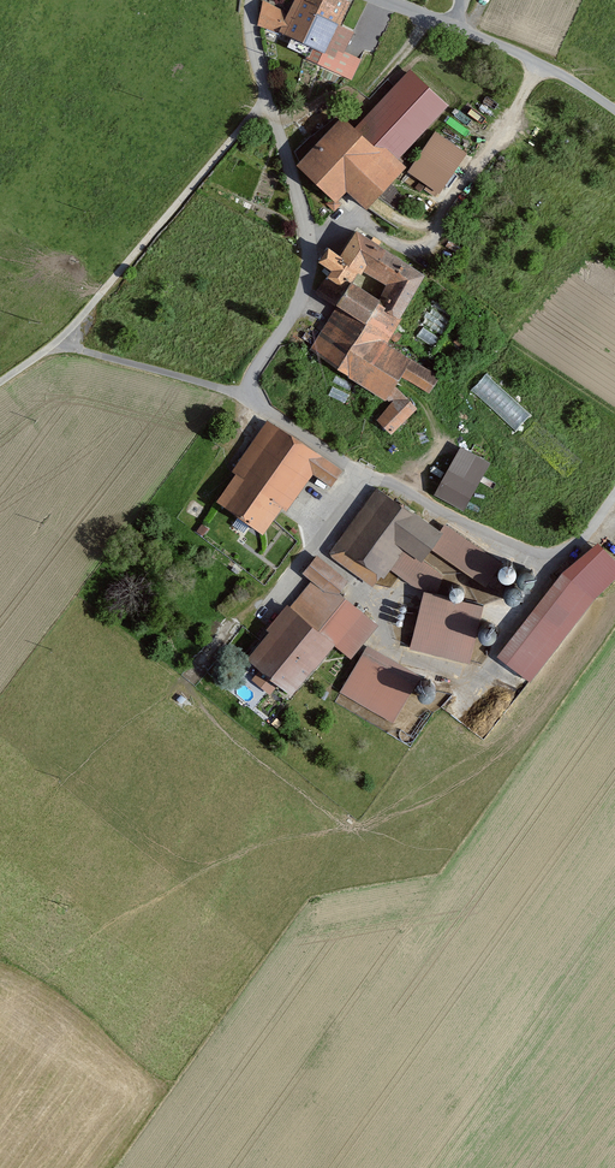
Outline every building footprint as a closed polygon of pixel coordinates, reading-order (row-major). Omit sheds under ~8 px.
[(292,16),(268,5),(260,25),(344,63),(359,31),(343,24),(354,0),(299,0),(292,16)] [(413,68),(362,123),(401,159),(452,104),(413,68)] [(348,111),(300,165),(345,205),(356,192),(375,209),(412,168),(401,159),(362,123),(348,111)] [(472,152),(439,131),(413,172),(445,193),(472,152)] [(436,273),(364,229),(350,251),(337,243),(327,260),(339,267),(323,292),(341,303),(311,351),(395,403),(404,388),(409,380),(435,396),(448,374),(394,341),(436,273)] [(489,371),(471,390),(516,433),(534,414),(489,371)] [(421,407),(404,388),(395,403),(381,418),(398,431),(421,407)] [(346,468),(272,418),(216,502),(271,539),(317,471),(336,484),(346,468)] [(496,460),(464,444),(439,493),(471,509),(496,460)] [(445,530),(380,485),(331,555),(377,587),(392,566),(430,592),(444,602),(449,594),(457,582),(428,562),(438,551),(449,533),(445,530)] [(449,523),(445,530),(449,533),(438,551),(494,587),(510,562),(449,523)] [(353,579),(318,552),(303,572),(313,579),(293,605),(340,642),(338,645),(356,659),(384,623),(344,592),(353,579)] [(571,571),(505,654),(537,679),(603,597),(571,571)] [(444,602),(430,592),(414,647),(475,664),(488,605),(449,594),(444,602)] [(340,642),(293,605),(252,656),(299,693),(338,645),(340,642)] [(424,675),(372,643),(342,691),(395,723),(424,675)]
